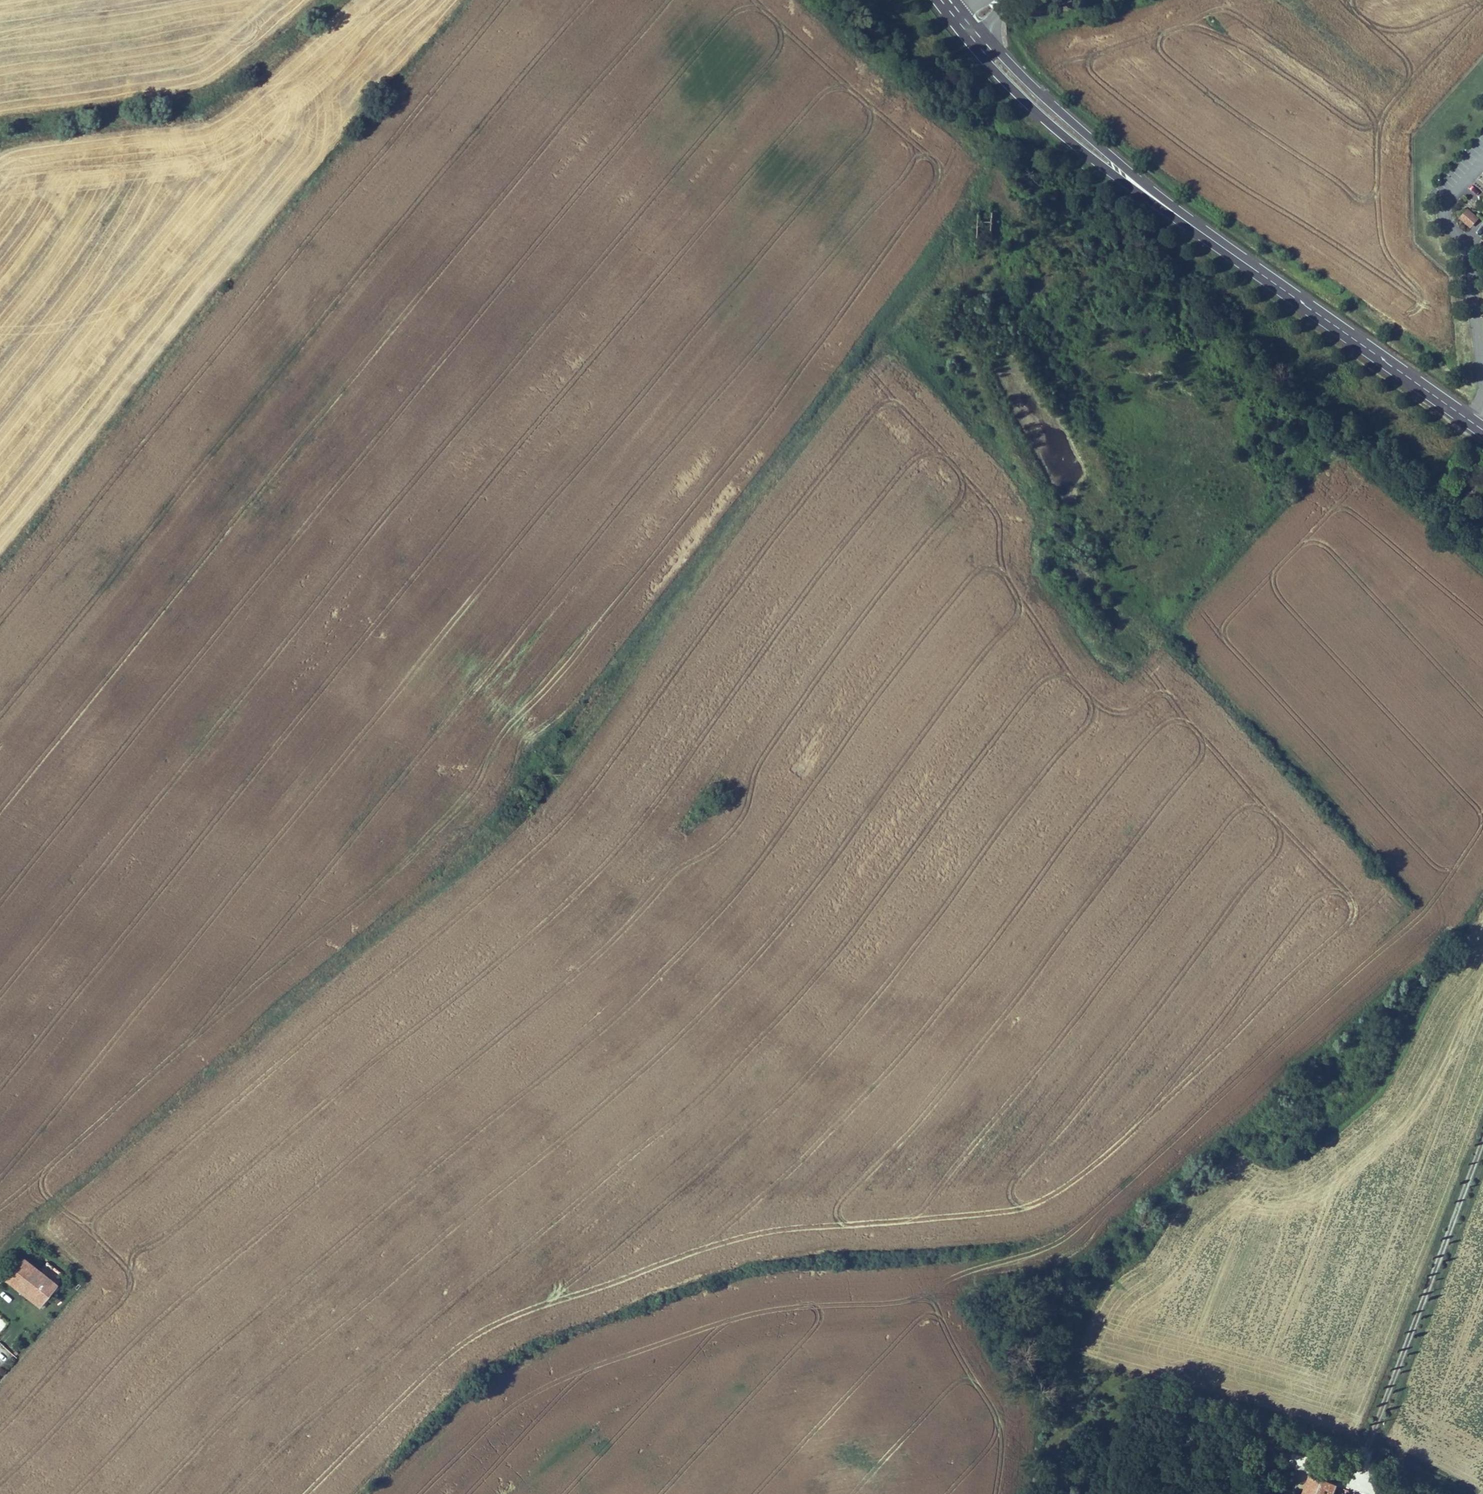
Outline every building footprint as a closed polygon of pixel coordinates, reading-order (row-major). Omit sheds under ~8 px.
[(1466,206),(1456,218),(1469,228),(1479,216),(1466,206)] [(20,1252),(5,1267),(37,1297),(51,1281),(20,1252)] [(1309,1472),(1313,1458),(1292,1453),(1288,1467),(1309,1472)] [(1328,1477),(1320,1493),(1348,1493),(1351,1488),(1328,1477)]
